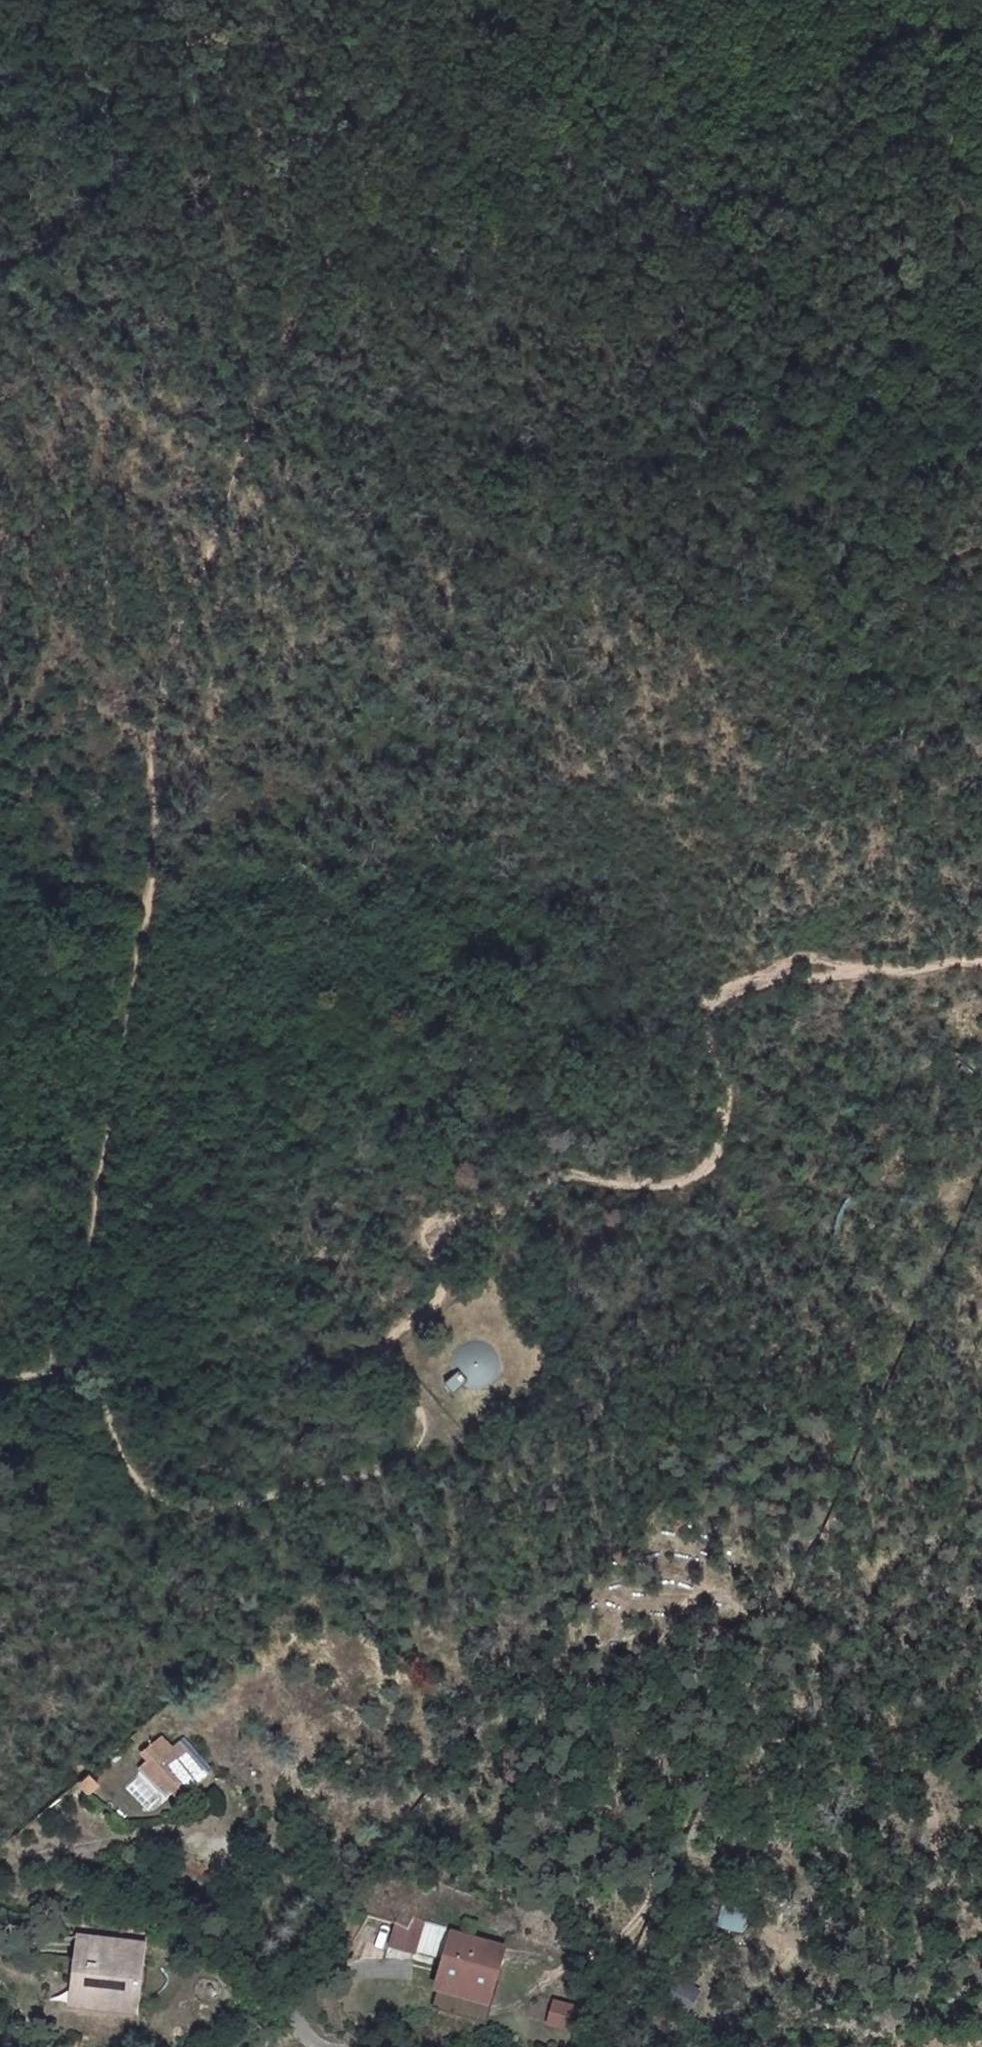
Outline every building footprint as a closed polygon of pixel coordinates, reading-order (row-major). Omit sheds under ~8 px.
[(448,1376),(433,1389),(444,1401),(460,1390),(448,1376)] [(166,1729),(143,1751),(150,1759),(139,1768),(177,1807),(210,1775),(166,1729)] [(150,1939),(93,1932),(85,1981),(106,1984),(106,1994),(142,1999),(150,1939)] [(505,1947),(457,1933),(441,1979),(491,1995),(505,1947)] [(106,1984),(85,1981),(83,2000),(141,2008),(142,1999),(106,1994),(106,1984)] [(533,1995),(528,2021),(572,2031),(578,2004),(533,1995)]
